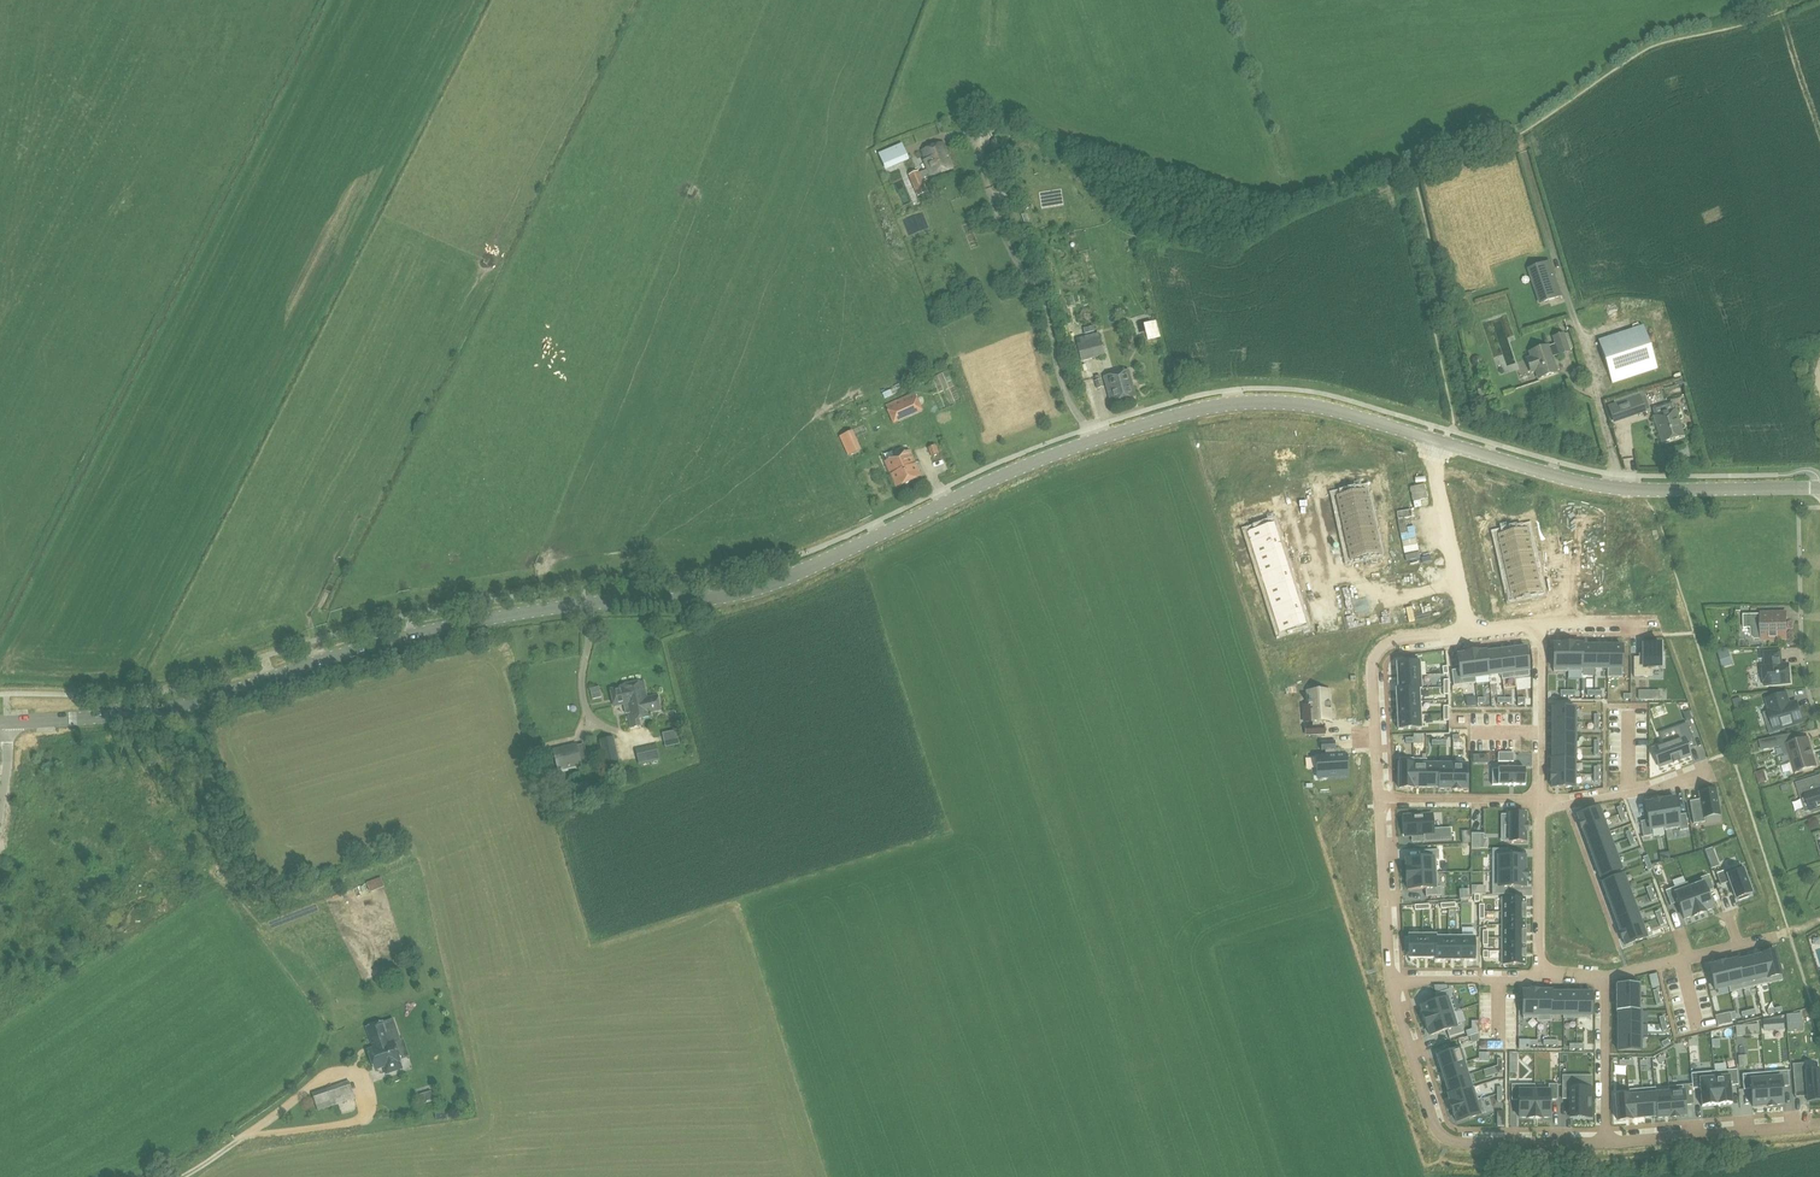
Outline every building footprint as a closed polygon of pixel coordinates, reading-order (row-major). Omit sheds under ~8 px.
[(968,127),(978,123),(974,116),(964,119),(968,127)] [(930,177),(952,169),(942,142),(922,150),(925,160),(924,160),(927,170),(919,173),(918,171),(908,175),(918,196),(927,192),(922,179),(930,176),(930,177)] [(885,169),(909,160),(902,143),(878,152),(885,169)] [(1560,292),(1555,277),(1555,275),(1550,261),(1531,267),(1544,303),(1562,297),(1560,292)] [(1504,325),(1500,326),(1501,342),(1512,341),(1511,318),(1504,319),(1504,325)] [(1657,368),(1643,326),(1598,341),(1612,383),(1657,368)] [(1077,355),(1080,354),(1081,360),(1104,355),(1098,333),(1075,338),(1077,345),(1074,346),(1077,355)] [(1560,355),(1569,352),(1563,333),(1554,336),(1560,355)] [(1527,359),(1531,371),(1536,370),(1538,378),(1557,372),(1548,346),(1530,352),(1531,357),(1527,359)] [(1508,357),(1514,366),(1519,363),(1514,354),(1508,357)] [(1499,359),(1503,373),(1511,370),(1507,356),(1499,359)] [(1136,397),(1128,370),(1104,377),(1111,404),(1136,397)] [(1095,381),(1097,389),(1105,387),(1102,380),(1101,380),(1099,376),(1095,377),(1096,381),(1095,381)] [(893,422),(921,409),(914,393),(886,406),(893,422)] [(1609,405),(1614,421),(1644,411),(1639,395),(1609,405)] [(1683,436),(1675,409),(1653,416),(1661,442),(1683,436)] [(861,451),(856,439),(852,430),(839,436),(848,456),(861,451)] [(935,444),(927,448),(932,457),(939,453),(935,444)] [(921,477),(909,451),(885,461),(897,487),(921,477)] [(1369,506),(1366,489),(1351,493),(1354,509),(1369,506)] [(1354,509),(1351,493),(1336,496),(1339,512),(1354,509)] [(1373,521),(1369,506),(1354,509),(1358,524),(1373,521)] [(1358,524),(1354,509),(1339,512),(1343,528),(1358,524)] [(1376,537),(1373,521),(1358,524),(1361,540),(1376,537)] [(1279,541),(1273,524),(1248,532),(1254,549),(1279,541)] [(1361,540),(1358,524),(1343,528),(1346,543),(1361,540)] [(1531,544),(1527,528),(1512,532),(1516,548),(1531,544)] [(1516,548),(1512,532),(1497,535),(1501,551),(1516,548)] [(1380,553),(1376,537),(1361,540),(1365,556),(1380,553)] [(1365,556),(1361,540),(1346,543),(1350,559),(1365,556)] [(1284,558),(1279,541),(1254,549),(1259,565),(1284,558)] [(1534,560),(1531,544),(1516,548),(1519,563),(1534,560)] [(1519,563),(1516,548),(1501,551),(1504,566),(1519,563)] [(1289,574),(1284,558),(1259,565),(1264,582),(1289,574)] [(1538,575),(1534,560),(1519,563),(1523,579),(1538,575)] [(1523,579),(1519,563),(1504,566),(1508,582),(1523,579)] [(1294,591),(1289,574),(1264,582),(1269,599),(1294,591)] [(1541,592),(1538,575),(1523,579),(1526,595),(1541,592)] [(1526,595),(1523,579),(1508,582),(1511,598),(1526,595)] [(1300,607),(1294,591),(1269,599),(1275,615),(1300,607)] [(1305,624),(1300,607),(1275,615),(1280,632),(1305,624)] [(1761,640),(1787,640),(1786,612),(1761,612),(1761,614),(1743,614),(1744,628),(1751,628),(1751,635),(1755,639),(1761,639),(1761,640)] [(324,640),(309,645),(311,650),(326,645),(324,640)] [(1553,656),(1553,669),(1568,669),(1568,644),(1560,644),(1553,644),(1553,656)] [(1568,644),(1568,669),(1582,669),(1582,646),(1582,644),(1575,644),(1568,644)] [(1634,657),(1634,677),(1652,677),(1652,668),(1661,668),(1661,663),(1663,663),(1663,654),(1661,654),(1661,644),(1643,644),(1643,654),(1639,654),(1639,657),(1634,657)] [(1582,646),(1582,669),(1595,669),(1595,646),(1582,646)] [(1595,646),(1595,669),(1608,669),(1608,646),(1595,646)] [(1608,669),(1608,672),(1621,672),(1621,677),(1630,677),(1630,662),(1622,662),(1622,646),(1608,646),(1608,669)] [(1526,648),(1511,649),(1514,672),(1515,675),(1529,673),(1529,670),(1527,659),(1526,648)] [(1717,650),(1720,661),(1731,658),(1728,648),(1717,650)] [(1511,649),(1498,651),(1501,674),(1514,672),(1511,649)] [(1479,651),(1471,652),(1475,677),(1489,675),(1486,653),(1485,651),(1479,652),(1479,651)] [(1498,651),(1486,653),(1489,675),(1501,674),(1498,651)] [(1763,667),(1765,685),(1790,683),(1789,665),(1781,665),(1780,651),(1765,653),(1766,667),(1763,667)] [(1459,669),(1451,670),(1453,686),(1462,685),(1461,679),(1475,677),(1471,652),(1464,653),(1464,654),(1457,655),(1459,669)] [(269,676),(277,675),(274,660),(288,658),(287,654),(265,658),(269,676)] [(1420,662),(1396,663),(1397,676),(1420,675),(1420,662)] [(1420,675),(1397,676),(1398,690),(1419,688),(1421,688),(1420,675)] [(621,688),(611,690),(615,707),(625,705),(627,713),(629,713),(632,728),(641,726),(639,719),(652,716),(651,714),(662,711),(659,695),(647,697),(643,681),(621,687),(621,688)] [(590,688),(592,700),(601,697),(599,686),(590,688)] [(1398,690),(1396,690),(1396,703),(1419,702),(1419,688),(1398,690)] [(1638,691),(1638,700),(1649,700),(1649,690),(1638,691)] [(1312,726),(1306,726),(1306,735),(1324,734),(1324,725),(1323,725),(1323,720),(1330,720),(1329,708),(1330,708),(1330,707),(1329,707),(1328,704),(1330,703),(1329,703),(1328,691),(1308,692),(1308,702),(1308,705),(1311,705),(1312,726)] [(1803,722),(1797,702),(1789,705),(1788,701),(1789,701),(1786,693),(1766,699),(1769,711),(1768,711),(1772,723),(1767,724),(1770,734),(1779,731),(1779,729),(1803,722)] [(1732,700),(1735,709),(1743,707),(1740,697),(1732,700)] [(1419,702),(1396,703),(1397,716),(1420,715),(1419,702)] [(1552,708),(1552,721),(1575,721),(1575,708),(1552,708)] [(1683,713),(1685,721),(1693,718),(1690,711),(1683,713)] [(1420,715),(1397,716),(1398,730),(1421,728),(1420,715)] [(1552,721),(1552,734),(1575,734),(1575,721),(1552,721)] [(1664,744),(1652,749),(1659,767),(1690,755),(1685,741),(1692,738),(1687,723),(1681,725),(1685,737),(1674,741),(1673,738),(1662,741),(1664,744)] [(675,731),(663,733),(667,749),(679,745),(675,731)] [(1552,734),(1552,747),(1575,747),(1575,734),(1552,734)] [(599,739),(605,764),(620,760),(614,736),(599,739)] [(1758,741),(1759,749),(1778,745),(1777,737),(1758,741)] [(1794,761),(1791,762),(1794,772),(1814,766),(1809,751),(1812,751),(1808,738),(1782,746),(1785,755),(1791,753),(1794,761)] [(1326,754),(1317,755),(1318,771),(1326,771),(1327,776),(1347,775),(1346,753),(1334,754),(1333,749),(1335,749),(1335,740),(1320,741),(1321,750),(1326,749),(1326,754)] [(636,749),(639,765),(660,760),(656,745),(636,749)] [(575,746),(551,752),(556,771),(579,765),(575,746)] [(1552,747),(1552,760),(1574,760),(1575,760),(1575,747),(1552,747)] [(1513,761),(1513,752),(1498,752),(1498,761),(1513,761)] [(1551,760),(1551,773),(1552,773),(1574,773),(1574,760),(1552,760),(1551,760)] [(1398,763),(1398,789),(1413,789),(1413,764),(1413,763),(1398,763)] [(1413,764),(1413,789),(1426,789),(1426,764),(1413,764)] [(1426,764),(1426,789),(1439,789),(1439,764),(1426,764)] [(1439,789),(1439,790),(1452,790),(1452,789),(1452,764),(1439,764),(1439,789)] [(1452,789),(1452,790),(1466,790),(1466,764),(1452,764),(1452,789)] [(1497,768),(1497,784),(1525,784),(1525,768),(1497,768)] [(1551,773),(1551,786),(1574,786),(1574,773),(1552,773),(1551,773)] [(1796,783),(1800,796),(1806,794),(1811,810),(1819,808),(1819,784),(1817,777),(1796,783)] [(575,788),(572,779),(555,784),(559,792),(575,788)] [(1780,786),(1782,793),(1789,791),(1787,784),(1780,786)] [(1701,803),(1690,805),(1693,824),(1705,822),(1704,818),(1720,815),(1715,790),(1699,792),(1700,800),(1701,803)] [(1675,798),(1660,800),(1664,827),(1678,825),(1679,830),(1688,829),(1685,814),(1678,815),(1675,798)] [(1648,820),(1640,821),(1643,837),(1652,835),(1651,830),(1664,827),(1660,800),(1660,799),(1653,801),(1645,803),(1648,820)] [(1577,815),(1579,821),(1578,822),(1580,828),(1582,828),(1603,820),(1598,807),(1577,815)] [(1432,814),(1403,816),(1405,836),(1411,835),(1412,843),(1451,840),(1451,828),(1433,829),(1432,814)] [(1503,825),(1503,841),(1526,841),(1526,832),(1526,824),(1526,814),(1509,814),(1509,825),(1503,825)] [(1603,820),(1582,828),(1586,840),(1608,832),(1603,820)] [(1608,832),(1586,840),(1591,852),(1612,844),(1608,832)] [(1480,849),(1480,833),(1471,833),(1471,849),(1480,849)] [(1612,844),(1591,852),(1595,865),(1617,857),(1612,844)] [(1406,868),(1406,874),(1437,873),(1436,858),(1439,858),(1438,849),(1423,850),(1423,858),(1406,859),(1406,868)] [(1492,849),(1492,872),(1525,872),(1525,871),(1525,857),(1508,857),(1508,849),(1492,849)] [(1617,857),(1595,865),(1600,877),(1621,869),(1617,857)] [(1709,863),(1711,869),(1719,866),(1717,860),(1709,863)] [(1741,864),(1716,874),(1720,885),(1729,882),(1736,899),(1752,893),(1741,864)] [(1492,872),(1492,895),(1508,895),(1508,887),(1525,887),(1525,878),(1526,878),(1526,871),(1525,871),(1525,872),(1492,872)] [(1437,873),(1406,874),(1406,881),(1407,881),(1408,889),(1425,888),(1426,896),(1441,895),(1441,886),(1438,887),(1437,873)] [(1623,875),(1602,883),(1606,896),(1628,888),(1623,875)] [(1701,880),(1688,885),(1698,914),(1705,912),(1704,911),(1712,909),(1706,892),(1713,889),(1708,875),(1700,878),(1701,880)] [(381,877),(366,883),(370,892),(384,887),(381,877)] [(1687,883),(1665,891),(1670,905),(1678,902),(1684,919),(1692,916),(1692,917),(1698,914),(1688,885),(1687,883)] [(1628,888),(1606,896),(1611,908),(1633,900),(1628,888)] [(1501,898),(1501,912),(1524,912),(1524,898),(1501,898)] [(1633,900),(1611,908),(1616,920),(1637,912),(1633,900)] [(1501,912),(1501,925),(1524,925),(1524,912),(1501,912)] [(1637,912),(1616,920),(1620,932),(1642,924),(1637,912)] [(1620,932),(1619,933),(1621,940),(1622,939),(1625,945),(1646,937),(1642,924),(1620,932)] [(1501,925),(1501,938),(1524,938),(1524,925),(1501,925)] [(1408,936),(1408,959),(1421,959),(1421,936),(1408,936)] [(1421,936),(1421,959),(1435,959),(1435,938),(1435,936),(1421,936)] [(1435,959),(1435,961),(1448,961),(1448,938),(1435,938),(1435,959)] [(1448,938),(1448,961),(1461,961),(1461,938),(1448,938)] [(1461,938),(1461,961),(1475,961),(1475,938),(1461,938)] [(1501,938),(1501,951),(1524,951),(1524,938),(1501,938)] [(1501,951),(1501,965),(1524,965),(1524,951),(1501,951)] [(1761,954),(1761,955),(1768,983),(1782,980),(1775,951),(1761,954)] [(1761,955),(1749,958),(1756,986),(1768,983),(1761,955)] [(1749,958),(1736,961),(1743,989),(1756,986),(1749,958)] [(1723,962),(1724,965),(1729,986),(1730,992),(1743,989),(1736,961),(1736,959),(1724,962),(1723,962)] [(1716,964),(1709,966),(1715,990),(1729,986),(1724,965),(1723,962),(1716,964)] [(1639,984),(1616,984),(1616,997),(1639,997),(1639,984)] [(1437,1001),(1421,1006),(1423,1014),(1425,1021),(1454,1011),(1450,998),(1453,997),(1450,989),(1435,993),(1437,1001)] [(1523,991),(1523,1018),(1537,1018),(1537,990),(1530,990),(1530,991),(1523,991)] [(1537,990),(1537,1018),(1537,1021),(1550,1021),(1550,1015),(1550,992),(1550,991),(1538,991),(1538,990),(1537,990)] [(1550,992),(1550,1015),(1563,1015),(1563,992),(1550,992)] [(1563,992),(1563,1015),(1563,1018),(1576,1018),(1576,992),(1563,992)] [(1576,992),(1576,1018),(1591,1018),(1591,992),(1576,992)] [(1639,997),(1616,997),(1616,1011),(1617,1011),(1629,1011),(1629,1010),(1639,1010),(1639,997)] [(1629,1011),(1617,1011),(1617,1024),(1640,1024),(1641,1010),(1639,1010),(1629,1010),(1629,1011)] [(1454,1011),(1425,1021),(1427,1027),(1430,1035),(1447,1030),(1449,1037),(1464,1032),(1461,1024),(1458,1025),(1454,1011)] [(375,1069),(386,1065),(387,1068),(388,1070),(397,1067),(398,1064),(397,1061),(400,1060),(394,1042),(402,1039),(395,1017),(367,1026),(374,1049),(368,1051),(375,1069)] [(1782,1019),(1763,1020),(1764,1030),(1783,1028),(1782,1019)] [(1640,1024),(1617,1024),(1617,1037),(1641,1037),(1640,1024)] [(1641,1037),(1617,1037),(1617,1050),(1640,1050),(1641,1037)] [(1462,1048),(1437,1056),(1441,1070),(1463,1063),(1466,1062),(1462,1048)] [(1738,1056),(1739,1067),(1747,1066),(1746,1055),(1738,1056)] [(1463,1063),(1441,1070),(1445,1082),(1467,1075),(1463,1063)] [(1792,1064),(1795,1092),(1807,1091),(1807,1096),(1807,1101),(1819,1100),(1819,1071),(1805,1072),(1804,1063),(1792,1064)] [(1728,1070),(1714,1071),(1717,1105),(1732,1104),(1730,1085),(1738,1085),(1737,1069),(1728,1070)] [(1788,1070),(1765,1072),(1768,1105),(1767,1105),(1767,1106),(1768,1106),(1774,1105),(1783,1104),(1781,1087),(1789,1086),(1788,1070)] [(1700,1072),(1691,1073),(1692,1089),(1700,1088),(1702,1106),(1717,1105),(1714,1071),(1700,1072)] [(1765,1072),(1742,1074),(1743,1090),(1751,1089),(1753,1107),(1767,1105),(1768,1105),(1765,1072)] [(1467,1075),(1445,1082),(1449,1094),(1471,1087),(1467,1075)] [(313,1094),(319,1110),(355,1098),(349,1081),(313,1094)] [(1562,1092),(1562,1099),(1570,1099),(1570,1117),(1591,1117),(1591,1092),(1592,1092),(1592,1082),(1570,1082),(1570,1092),(1562,1092)] [(1511,1084),(1511,1100),(1519,1100),(1519,1117),(1528,1117),(1527,1118),(1534,1118),(1534,1090),(1534,1084),(1511,1084)] [(1534,1090),(1534,1118),(1541,1118),(1541,1117),(1549,1117),(1549,1100),(1557,1100),(1557,1084),(1548,1084),(1548,1090),(1534,1090)] [(1449,1094),(1447,1095),(1451,1108),(1478,1100),(1474,1087),(1471,1087),(1449,1094)] [(1683,1091),(1669,1092),(1671,1116),(1685,1115),(1683,1091)] [(1669,1092),(1656,1093),(1657,1116),(1658,1117),(1671,1116),(1669,1092)] [(1656,1093),(1643,1094),(1645,1117),(1657,1116),(1656,1093)] [(1643,1094),(1630,1095),(1632,1118),(1645,1117),(1643,1094)] [(1630,1095),(1615,1096),(1617,1120),(1632,1119),(1632,1118),(1630,1095)] [(1478,1100),(1451,1108),(1456,1122),(1485,1113),(1481,1099),(1478,1100)]
